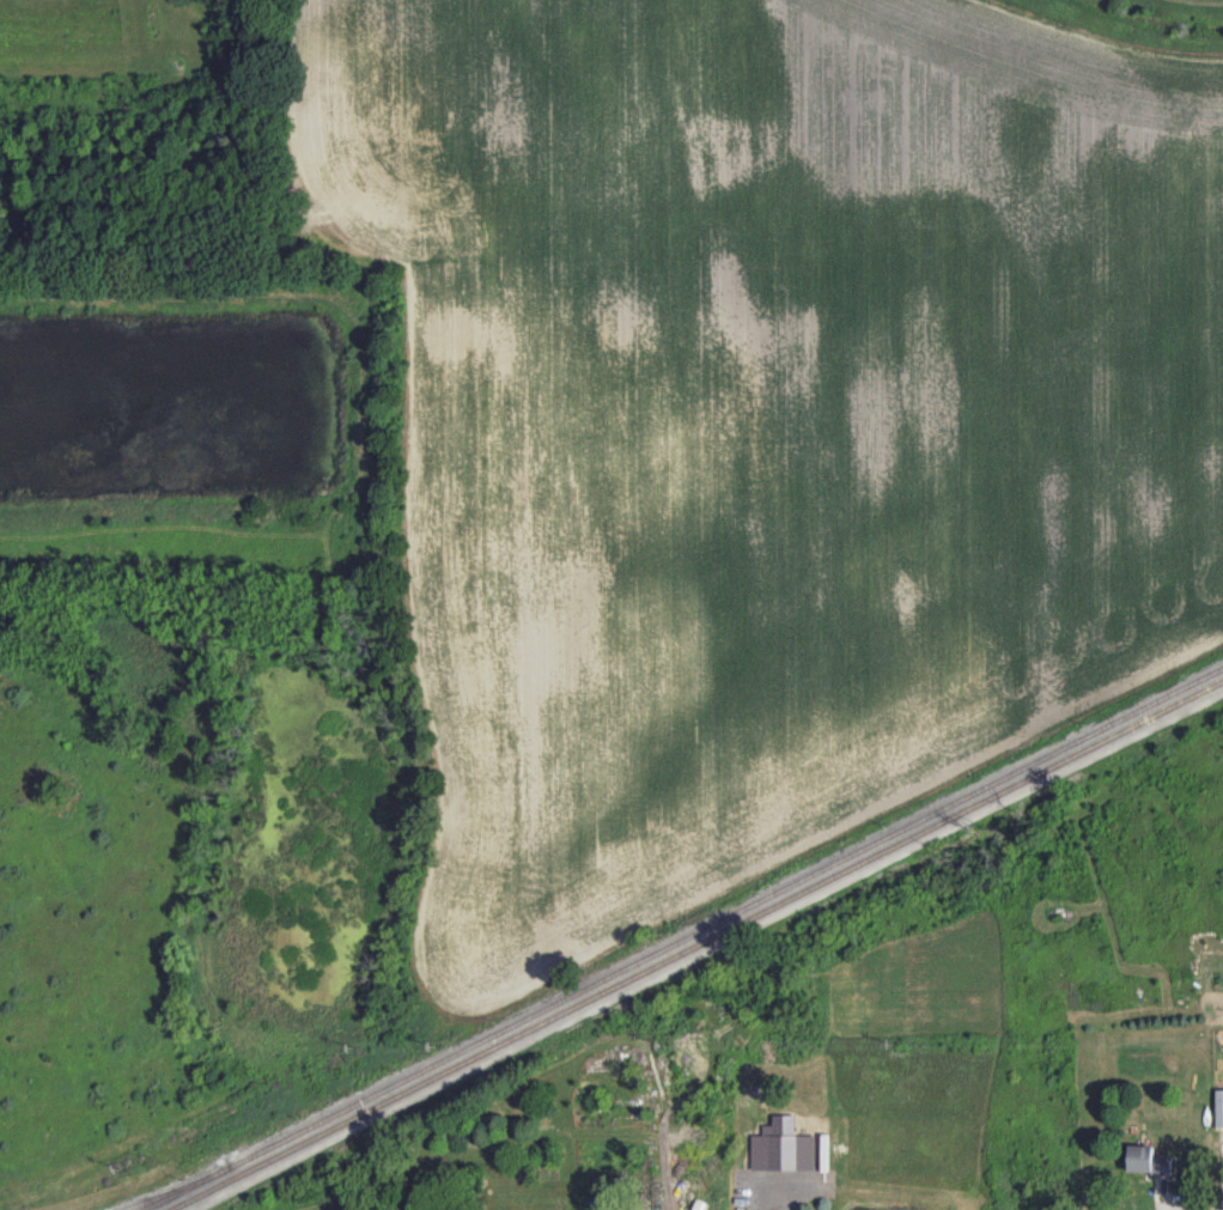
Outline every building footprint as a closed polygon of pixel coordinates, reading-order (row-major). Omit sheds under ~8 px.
[(1213,1089),(1222,1089),(1222,1129),(1213,1129),(1213,1089)] [(751,1135),(753,1170),(797,1169),(795,1114),(773,1115),(774,1134),(751,1135)] [(1153,1153),(1153,1145),(1129,1145),(1128,1174),(1172,1175),(1172,1154),(1153,1153)] [(708,1203),(696,1198),(691,1209),(705,1209),(708,1203)]
